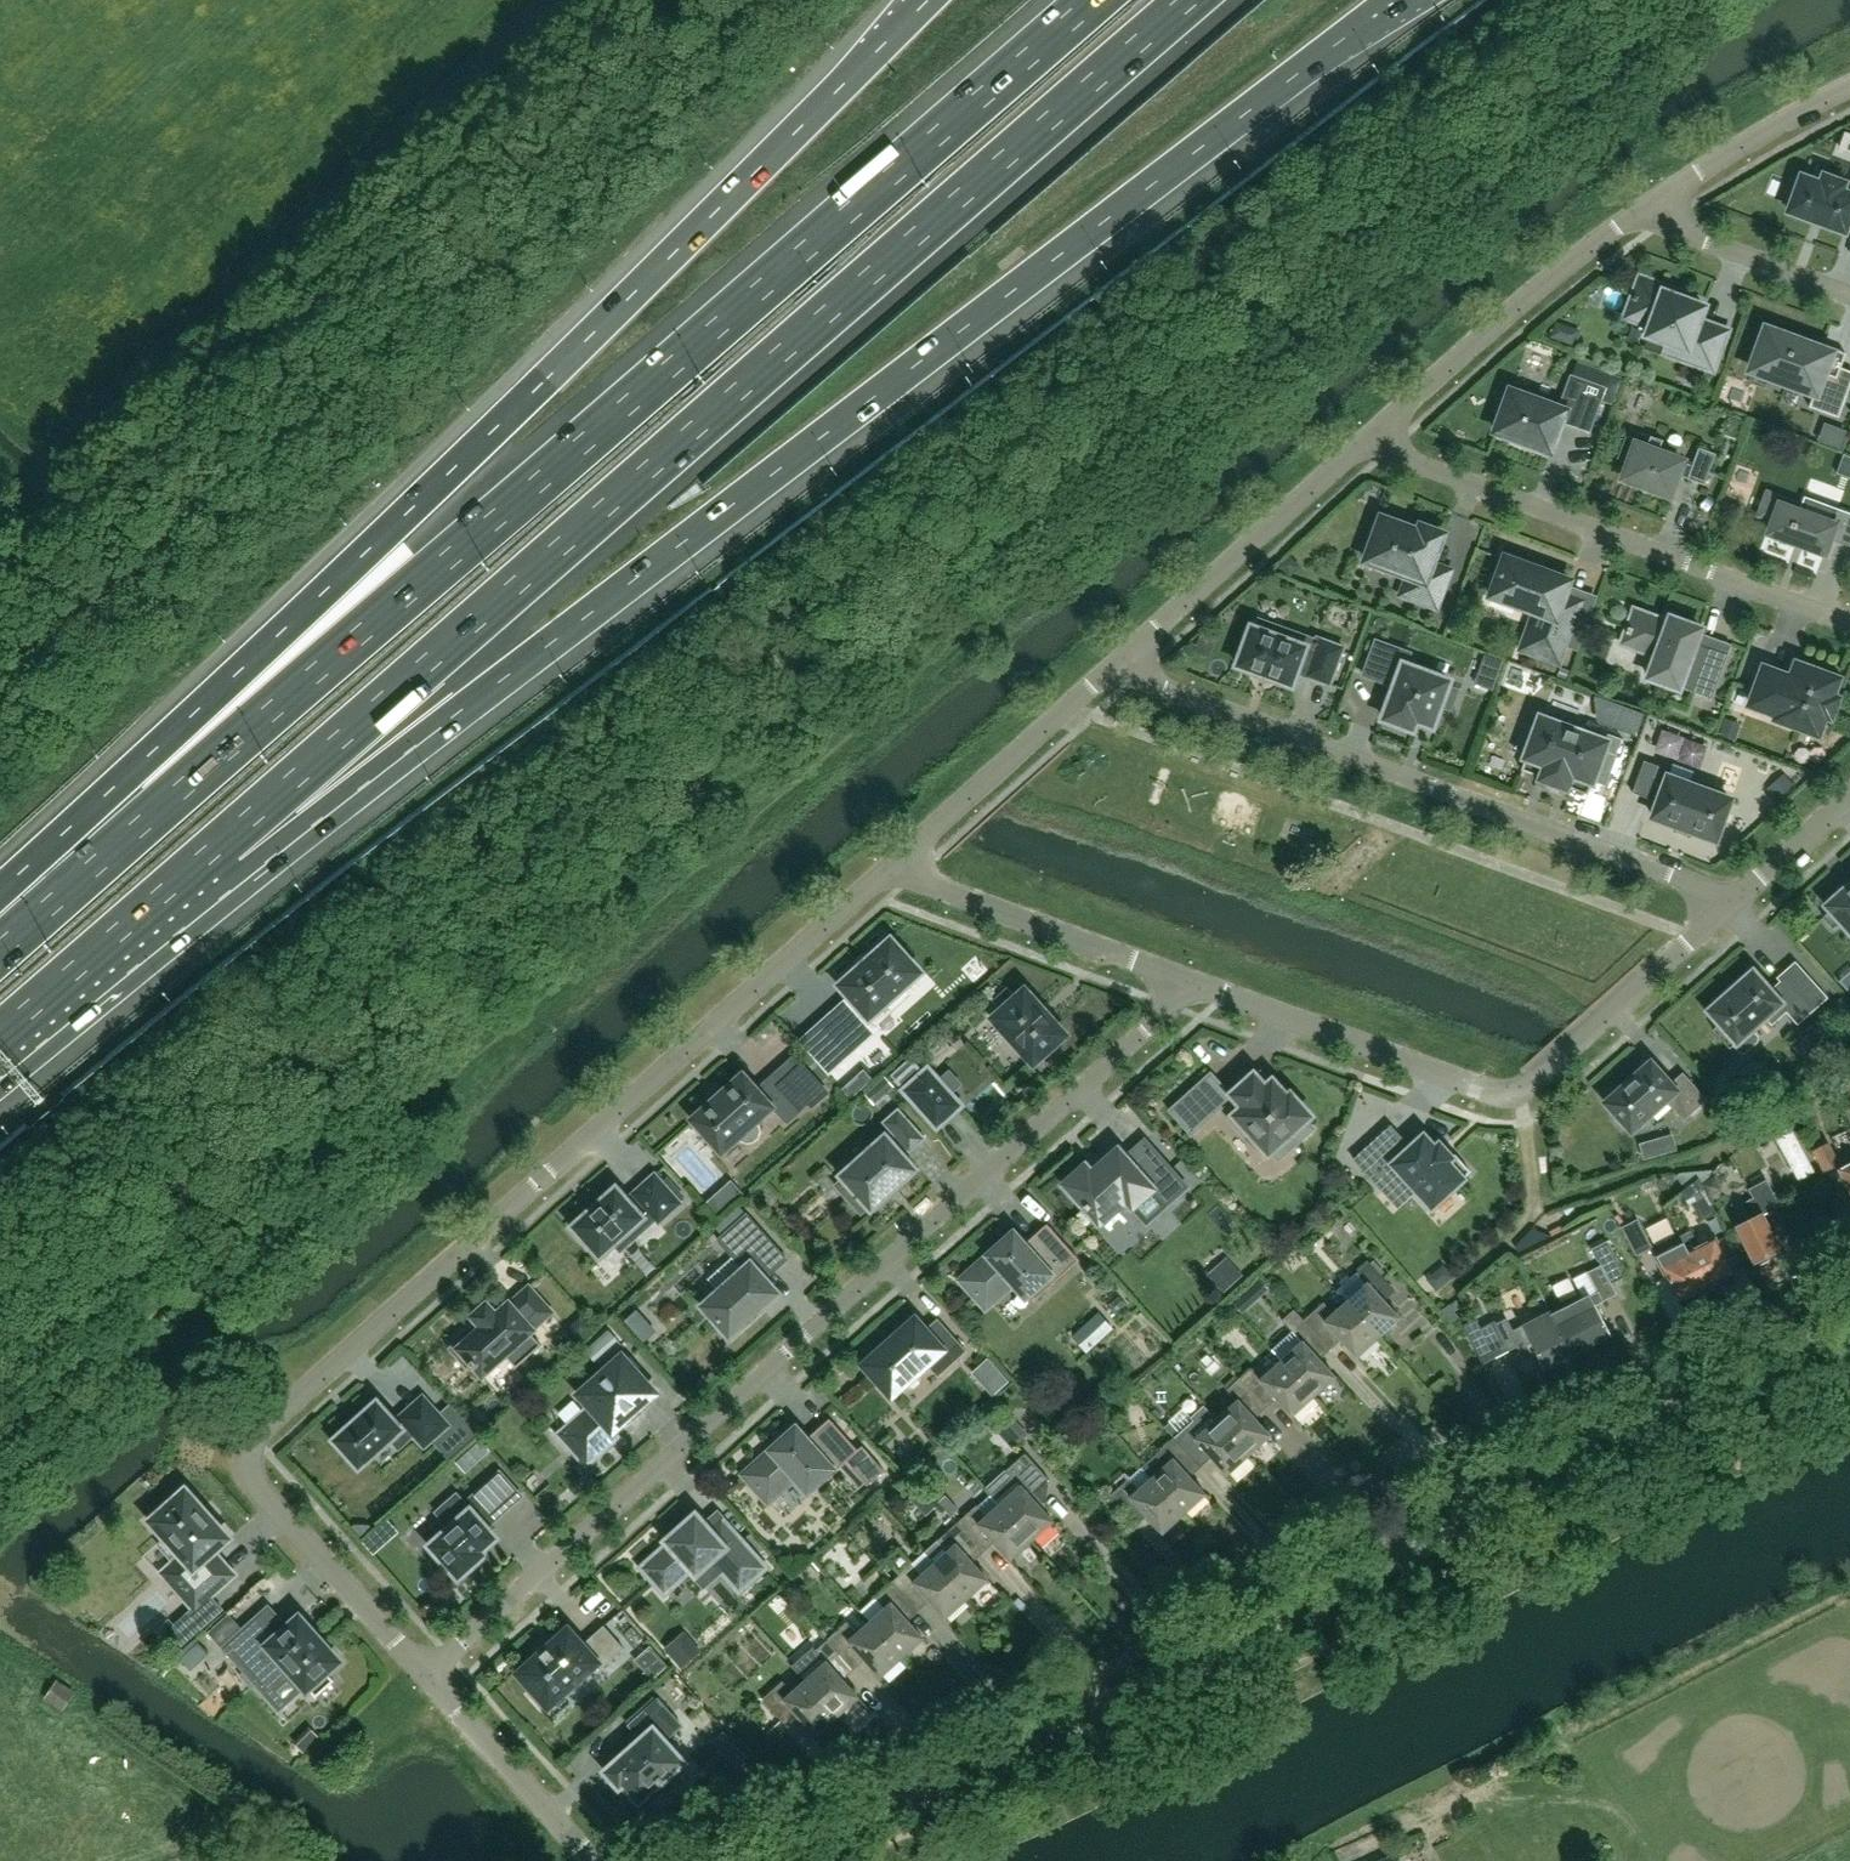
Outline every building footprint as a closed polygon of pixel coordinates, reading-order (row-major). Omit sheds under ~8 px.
[(1847,133),(1842,149),(1849,152),(1849,134),(1847,133)] [(1849,195),(1841,192),(1844,184),(1824,177),(1821,185),(1803,178),(1802,177),(1802,179),(1800,184),(1791,181),(1783,203),(1792,206),(1790,211),(1789,212),(1791,213),(1791,212),(1810,219),(1809,221),(1812,222),(1813,220),(1822,224),(1822,225),(1824,226),(1825,225),(1844,232),(1843,232),(1845,233),(1845,231),(1849,217),(1849,194),(1849,195)] [(1667,288),(1641,279),(1627,317),(1651,326),(1647,336),(1664,342),(1661,351),(1712,370),(1727,332),(1699,322),(1704,307),(1665,293),(1667,288)] [(1849,387),(1849,371),(1827,363),(1830,356),(1811,349),(1814,342),(1798,337),(1796,341),(1767,330),(1754,364),(1752,370),(1814,394),(1809,407),(1839,418),(1849,387)] [(1550,452),(1561,423),(1590,433),(1606,388),(1570,375),(1558,409),(1511,391),(1496,432),(1550,452)] [(1679,455),(1638,441),(1624,479),(1670,496),(1678,474),(1688,478),(1687,479),(1704,485),(1716,454),(1699,448),(1692,467),(1682,463),(1682,462),(1677,460),(1679,455)] [(1762,515),(1776,520),(1770,534),(1824,553),(1829,540),(1830,537),(1840,540),(1839,543),(1849,547),(1849,514),(1836,509),(1805,497),(1801,507),(1769,496),(1762,515)] [(1432,565),(1443,535),(1421,526),(1419,532),(1382,518),(1378,528),(1373,526),(1364,549),(1369,551),(1366,561),(1409,577),(1405,586),(1422,592),(1418,601),(1436,607),(1449,571),(1432,565)] [(1291,556),(1279,566),(1289,578),(1297,571),(1297,564),(1291,556)] [(1581,602),(1564,596),(1570,581),(1543,571),(1544,570),(1542,569),(1542,571),(1534,569),(1535,567),(1534,566),(1533,568),(1505,558),(1491,597),(1535,613),(1529,629),(1566,642),(1581,602)] [(1728,655),(1696,643),(1686,640),(1691,626),(1671,618),(1669,623),(1635,611),(1623,643),(1657,655),(1649,678),(1654,680),(1655,679),(1651,677),(1653,670),(1681,681),(1678,687),(1674,686),(1674,687),(1679,689),(1680,687),(1710,698),(1709,700),(1711,701),(1728,655)] [(1330,682),(1342,650),(1343,650),(1344,648),(1341,647),(1319,639),(1317,638),(1316,640),(1317,640),(1312,652),(1305,650),(1306,648),(1303,647),(1275,637),(1279,627),(1259,620),(1256,630),(1254,629),(1254,628),(1252,628),(1251,630),(1239,664),(1238,664),(1237,667),(1240,667),(1259,674),(1259,675),(1260,675),(1261,674),(1269,677),(1269,678),(1270,678),(1289,685),(1289,686),(1292,686),(1293,684),(1292,684),(1297,671),(1307,674),(1306,676),(1309,677),(1328,684),(1327,684),(1330,685),(1331,683),(1330,682)] [(1451,709),(1457,691),(1447,687),(1449,682),(1406,666),(1410,653),(1376,641),(1376,643),(1372,653),(1364,675),(1396,687),(1384,720),(1413,730),(1416,721),(1432,727),(1440,706),(1451,709)] [(1369,641),(1366,650),(1372,653),(1376,643),(1369,641)] [(1797,665),(1792,679),(1790,683),(1780,679),(1782,675),(1764,669),(1751,705),(1778,715),(1777,720),(1818,735),(1825,716),(1830,718),(1837,700),(1831,698),(1840,674),(1818,666),(1816,672),(1797,665)] [(1587,795),(1604,751),(1616,756),(1622,739),(1586,726),(1583,734),(1541,718),(1521,770),(1587,795)] [(1725,720),(1720,736),(1734,741),(1740,725),(1725,720)] [(1644,761),(1632,793),(1648,799),(1650,794),(1661,798),(1654,815),(1653,818),(1656,819),(1656,818),(1675,825),(1675,827),(1693,834),(1694,832),(1713,839),(1713,840),(1716,841),(1717,838),(1716,838),(1729,802),(1730,802),(1731,800),(1728,799),(1728,800),(1708,792),(1710,787),(1693,780),(1695,773),(1673,765),(1668,777),(1667,780),(1657,776),(1660,767),(1644,761)] [(1786,777),(1769,792),(1780,805),(1797,790),(1786,777)] [(1827,906),(1831,910),(1823,917),(1834,929),(1841,922),(1849,932),(1849,886),(1827,906)] [(880,1028),(871,1017),(886,1004),(892,1011),(910,995),(904,988),(919,974),(921,973),(920,971),(919,972),(892,942),(892,941),(891,940),(889,941),(890,941),(873,956),(873,955),(871,957),(872,957),(859,968),(858,968),(857,969),(858,970),(841,985),(841,984),(839,986),(841,987),(854,1001),(839,1014),(835,1010),(821,1022),(841,1044),(850,1055),(880,1028)] [(1798,1025),(1828,998),(1795,962),(1777,978),(1780,982),(1769,991),(1753,973),(1738,986),(1738,985),(1724,998),(1724,999),(1710,1012),(1720,1024),(1713,1030),(1730,1049),(1734,1045),(1740,1052),(1745,1053),(1757,1042),(1757,1037),(1751,1030),(1779,1004),(1798,1025)] [(1065,1035),(1025,990),(1016,999),(1007,990),(994,1001),(1003,1010),(993,1019),(1034,1063),(1065,1035)] [(841,1044),(819,1064),(828,1074),(850,1055),(841,1044)] [(771,1108),(787,1123),(795,1115),(808,1103),(811,1107),(827,1093),(794,1057),(765,1083),(767,1085),(758,1093),(743,1076),(741,1077),(741,1078),(722,1095),(715,1102),(715,1101),(713,1103),(696,1119),(694,1120),(695,1122),(721,1150),(722,1152),(724,1150),(739,1136),(743,1140),(748,1142),(753,1141),(757,1137),(759,1132),(758,1127),(754,1123),(771,1108)] [(907,1092),(925,1076),(910,1059),(892,1075),(907,1092)] [(1706,1100),(1683,1075),(1670,1086),(1651,1064),(1634,1079),(1633,1078),(1631,1079),(1633,1080),(1625,1087),(1624,1086),(1623,1087),(1624,1088),(1607,1103),(1616,1113),(1616,1119),(1623,1127),(1629,1127),(1632,1130),(1635,1127),(1641,1128),(1649,1121),(1649,1115),(1666,1099),(1684,1119),(1706,1100)] [(930,1071),(925,1076),(907,1092),(941,1130),(964,1109),(930,1071)] [(1310,1117),(1290,1095),(1287,1098),(1273,1081),(1265,1088),(1254,1075),(1230,1097),(1211,1075),(1171,1111),(1191,1134),(1226,1103),(1236,1114),(1235,1116),(1230,1120),(1244,1135),(1248,1131),(1269,1154),(1291,1134),(1298,1142),(1313,1129),(1306,1120),(1310,1117)] [(885,1078),(876,1085),(885,1095),(893,1087),(885,1078)] [(851,1081),(842,1090),(851,1099),(860,1091),(851,1081)] [(915,1170),(901,1155),(908,1148),(910,1150),(923,1139),(898,1112),(886,1123),(897,1136),(890,1143),(886,1138),(882,1140),(879,1137),(864,1151),(866,1155),(842,1176),(856,1191),(848,1199),(861,1214),(869,1207),(871,1209),(873,1207),(876,1211),(892,1197),(889,1193),(915,1170)] [(662,1152),(698,1196),(722,1177),(685,1132),(662,1152)] [(1675,1150),(1672,1136),(1641,1144),(1645,1158),(1675,1150)] [(1471,1172),(1454,1153),(1450,1157),(1449,1156),(1448,1157),(1449,1158),(1446,1161),(1424,1137),(1411,1149),(1402,1139),(1390,1150),(1379,1137),(1355,1159),(1383,1191),(1402,1174),(1432,1207),(1471,1172)] [(1086,1167),(1065,1185),(1099,1223),(1125,1200),(1132,1207),(1147,1223),(1166,1206),(1187,1187),(1145,1140),(1125,1158),(1118,1151),(1092,1174),(1086,1167)] [(1825,1172),(1839,1165),(1828,1143),(1813,1151),(1825,1172)] [(1839,1170),(1849,1191),(1849,1165),(1839,1170)] [(1681,1174),(1676,1179),(1684,1192),(1699,1181),(1702,1187),(1715,1176),(1713,1173),(1681,1174)] [(628,1231),(641,1220),(643,1218),(641,1217),(648,1210),(658,1221),(659,1223),(661,1222),(661,1221),(680,1204),(680,1205),(682,1203),(680,1201),(680,1202),(661,1181),(656,1176),(657,1175),(655,1174),(653,1175),(653,1176),(636,1191),(634,1193),(635,1194),(627,1201),(618,1191),(618,1190),(616,1189),(615,1190),(615,1191),(598,1206),(598,1205),(597,1206),(597,1207),(593,1210),(592,1211),(576,1226),(575,1226),(573,1227),(575,1229),(599,1255),(598,1255),(600,1257),(602,1255),(601,1255),(614,1244),(621,1251),(635,1238),(628,1231)] [(1779,1207),(1766,1180),(1763,1174),(1750,1180),(1754,1187),(1747,1190),(1751,1199),(1740,1204),(1749,1222),(1762,1216),(1779,1207)] [(667,1176),(661,1181),(680,1202),(680,1201),(685,1197),(667,1176)] [(730,1181),(705,1204),(717,1217),(742,1195),(730,1181)] [(1702,1187),(1699,1181),(1684,1192),(1681,1194),(1682,1196),(1687,1206),(1692,1202),(1701,1220),(1715,1213),(1702,1187)] [(1715,1181),(1704,1186),(1710,1198),(1717,1195),(1719,1189),(1715,1181)] [(775,1291),(765,1280),(788,1260),(747,1215),(723,1236),(734,1249),(729,1253),(745,1270),(706,1304),(703,1307),(705,1309),(706,1309),(728,1333),(727,1334),(730,1336),(732,1334),(732,1333),(750,1317),(751,1318),(751,1317),(751,1316),(761,1307),(762,1308),(762,1307),(775,1295),(775,1296),(777,1294),(775,1291)] [(1762,1216),(1749,1222),(1736,1229),(1754,1264),(1758,1262),(1759,1266),(1770,1261),(1768,1257),(1780,1251),(1762,1216)] [(1622,1228),(1637,1256),(1653,1248),(1638,1220),(1622,1228)] [(1035,1300),(1080,1260),(1050,1227),(1047,1224),(1025,1244),(1023,1245),(1014,1235),(1008,1239),(963,1280),(986,1306),(1013,1282),(1026,1296),(1029,1293),(1035,1300)] [(1732,1275),(1715,1239),(1699,1247),(1691,1230),(1679,1236),(1683,1244),(1705,1288),(1717,1282),(1723,1282),(1725,1279),(1732,1275)] [(1599,1292),(1604,1301),(1616,1295),(1617,1296),(1618,1296),(1612,1284),(1625,1278),(1626,1278),(1627,1278),(1608,1241),(1591,1249),(1597,1261),(1599,1261),(1601,1266),(1587,1273),(1586,1272),(1585,1273),(1596,1293),(1599,1292)] [(1683,1244),(1656,1257),(1678,1302),(1686,1298),(1692,1298),(1694,1293),(1705,1288),(1683,1244)] [(1228,1270),(1214,1282),(1223,1292),(1243,1275),(1227,1257),(1221,1262),(1228,1270)] [(1343,1285),(1336,1291),(1346,1302),(1379,1338),(1400,1319),(1384,1301),(1386,1300),(1380,1292),(1389,1283),(1388,1283),(1369,1262),(1357,1273),(1350,1278),(1348,1275),(1340,1282),(1343,1285)] [(542,1345),(530,1332),(532,1330),(531,1329),(550,1312),(529,1289),(510,1306),(509,1305),(496,1316),(487,1305),(474,1317),(478,1321),(448,1348),(467,1370),(471,1367),(474,1370),(477,1368),(483,1374),(504,1355),(516,1368),(542,1345)] [(1596,1306),(1603,1303),(1604,1303),(1603,1302),(1604,1301),(1599,1292),(1596,1293),(1559,1312),(1559,1311),(1559,1312),(1579,1352),(1610,1336),(1611,1337),(1612,1337),(1596,1306)] [(1295,1310),(1294,1311),(1323,1344),(1333,1334),(1340,1342),(1341,1340),(1357,1358),(1379,1338),(1346,1302),(1334,1314),(1323,1303),(1304,1320),(1295,1310)] [(1450,1305),(1441,1311),(1450,1323),(1459,1317),(1455,1311),(1450,1305)] [(1292,1332),(1272,1350),(1282,1361),(1314,1397),(1335,1377),(1320,1360),(1321,1358),(1315,1351),(1323,1344),(1294,1311),(1291,1308),(1283,1314),(1286,1317),(1282,1320),(1292,1332)] [(1579,1352),(1559,1312),(1552,1315),(1550,1311),(1549,1311),(1550,1312),(1524,1325),(1523,1324),(1522,1325),(1522,1326),(1509,1332),(1524,1361),(1537,1355),(1545,1371),(1546,1370),(1546,1369),(1579,1352)] [(1092,1334),(1080,1345),(1087,1353),(1114,1329),(1098,1312),(1084,1325),(1092,1334)] [(967,1351),(938,1319),(925,1330),(915,1319),(894,1338),(893,1337),(892,1338),(893,1340),(887,1345),(886,1343),(885,1344),(886,1345),(864,1365),(892,1396),(927,1365),(938,1377),(967,1351)] [(1509,1351),(1495,1322),(1494,1322),(1495,1323),(1481,1329),(1477,1319),(1476,1320),(1465,1326),(1465,1325),(1464,1325),(1483,1364),(1483,1363),(1494,1358),(1495,1358),(1495,1357),(1508,1351),(1509,1351)] [(609,1331),(585,1351),(598,1366),(622,1346),(609,1331)] [(614,1431),(655,1394),(622,1357),(580,1395),(588,1403),(587,1411),(561,1434),(565,1439),(565,1444),(578,1458),(583,1459),(587,1463),(614,1439),(618,1435),(614,1431),(615,1431),(614,1431)] [(1251,1369),(1238,1380),(1258,1402),(1268,1393),(1275,1400),(1277,1399),(1292,1416),(1314,1397),(1282,1361),(1273,1368),(1261,1380),(1251,1369)] [(1237,1401),(1217,1420),(1249,1455),(1271,1436),(1255,1418),(1257,1417),(1250,1410),(1258,1402),(1238,1380),(1227,1390),(1237,1401)] [(426,1446),(448,1427),(450,1425),(448,1423),(448,1424),(425,1398),(425,1397),(423,1396),(421,1397),(422,1398),(401,1417),(400,1416),(398,1418),(400,1420),(395,1423),(379,1405),(377,1403),(375,1404),(376,1405),(362,1417),(361,1417),(359,1419),(360,1420),(354,1425),(353,1424),(351,1426),(351,1427),(337,1439),(335,1441),(337,1443),(337,1442),(358,1465),(358,1466),(359,1468),(361,1466),(390,1439),(397,1447),(399,1449),(401,1447),(400,1447),(410,1438),(413,1434),(423,1445),(423,1446),(425,1448),(427,1446),(426,1446)] [(1175,1438),(1173,1439),(1193,1461),(1203,1452),(1210,1459),(1212,1457),(1228,1475),(1249,1455),(1217,1420),(1204,1406),(1192,1417),(1194,1420),(1180,1433),(1175,1438)] [(554,1435),(573,1420),(566,1411),(547,1425),(554,1435)] [(862,1446),(858,1450),(832,1421),(832,1422),(830,1419),(807,1439),(806,1440),(796,1429),(745,1475),(768,1501),(796,1477),(808,1491),(811,1488),(814,1491),(840,1468),(858,1489),(865,1483),(867,1486),(884,1470),(862,1446)] [(1170,1422),(1164,1426),(1175,1438),(1180,1433),(1170,1422)] [(1157,1453),(1142,1467),(1152,1478),(1184,1514),(1206,1494),(1190,1477),(1192,1476),(1185,1468),(1193,1461),(1173,1439),(1157,1453)] [(1053,1521),(1042,1510),(1047,1506),(1035,1493),(1042,1486),(1042,1485),(1048,1479),(1025,1454),(986,1489),(991,1495),(1032,1541),(1053,1521)] [(1129,1479),(1109,1497),(1128,1518),(1129,1519),(1139,1510),(1145,1518),(1147,1516),(1163,1533),(1184,1514),(1152,1478),(1142,1467),(1129,1479)] [(451,1528),(431,1546),(459,1578),(476,1563),(473,1559),(481,1552),(495,1539),(486,1528),(508,1508),(522,1495),(501,1472),(487,1485),(472,1499),(480,1508),(473,1514),(457,1495),(437,1512),(451,1528)] [(208,1557),(229,1539),(186,1490),(151,1521),(183,1557),(164,1573),(196,1608),(233,1575),(232,1574),(227,1578),(208,1557)] [(977,1505),(956,1524),(976,1546),(986,1537),(993,1545),(994,1543),(1010,1560),(1032,1541),(991,1495),(978,1507),(977,1505)] [(946,1497),(938,1503),(951,1517),(958,1511),(946,1497)] [(764,1568),(722,1521),(710,1531),(696,1516),(674,1535),(677,1538),(644,1568),(665,1592),(691,1568),(696,1574),(713,1559),(721,1568),(726,1564),(744,1585),(764,1568)] [(968,1554),(976,1546),(956,1524),(937,1541),(947,1553),(935,1564),(967,1599),(988,1580),(973,1563),(974,1561),(968,1554)] [(354,1526),(351,1529),(362,1541),(374,1530),(370,1526),(354,1526)] [(911,1605),(921,1596),(928,1603),(930,1601),(945,1619),(967,1599),(935,1564),(925,1553),(891,1583),(911,1605)] [(903,1612),(911,1605),(891,1583),(875,1597),(885,1608),(870,1622),(902,1658),(924,1638),(908,1621),(910,1620),(903,1612)] [(203,1627),(188,1610),(176,1621),(177,1622),(175,1624),(179,1629),(167,1639),(177,1650),(203,1627)] [(339,1662),(323,1643),(299,1617),(278,1637),(259,1616),(225,1647),(267,1695),(292,1673),(307,1690),(309,1689),(316,1697),(334,1681),(327,1673),(339,1662)] [(847,1622),(826,1641),(846,1663),(856,1654),(863,1662),(865,1660),(880,1677),(902,1658),(870,1622),(858,1633),(847,1622)] [(602,1669),(625,1649),(604,1626),(582,1645),(568,1630),(519,1674),(534,1690),(529,1694),(541,1707),(546,1703),(548,1706),(597,1663),(602,1669)] [(679,1635),(664,1648),(682,1668),(703,1650),(697,1643),(691,1649),(679,1635)] [(182,1657),(192,1668),(210,1651),(201,1640),(182,1657)] [(838,1671),(846,1663),(826,1641),(816,1651),(826,1662),(805,1681),(837,1716),(859,1697),(843,1680),(845,1678),(838,1671)] [(837,1716),(805,1681),(793,1692),(783,1681),(762,1699),(782,1720),(781,1721),(782,1722),(792,1713),(798,1720),(800,1719),(816,1736),(837,1716)] [(61,1711),(72,1695),(53,1682),(42,1698),(61,1711)] [(663,1780),(683,1762),(664,1741),(681,1726),(658,1700),(630,1725),(643,1740),(607,1772),(619,1786),(623,1783),(639,1801),(644,1797),(649,1802),(664,1789),(660,1785),(664,1781),(663,1780)] [(738,1751),(727,1761),(737,1772),(747,1762),(738,1751)]
